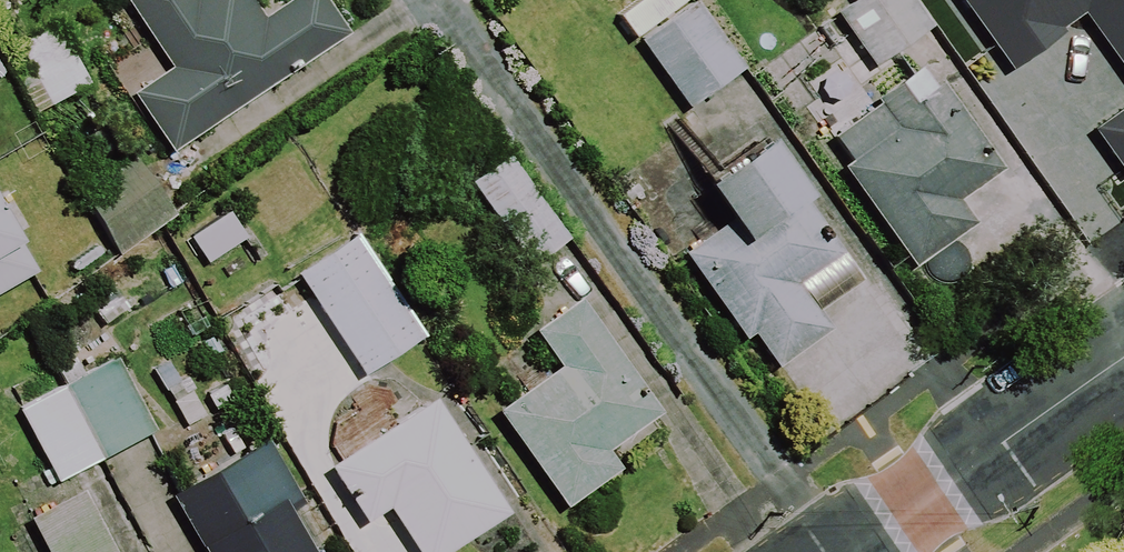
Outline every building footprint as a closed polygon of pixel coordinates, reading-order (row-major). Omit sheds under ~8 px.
[(163,74),(124,100),(163,160),(343,42),(315,0),(293,0),(255,25),(239,0),(113,0),(163,74)] [(850,5),(831,19),(870,73),(929,30),(908,0),(846,0),(850,5)] [(1081,0),(962,0),(1013,72),(990,87),(1025,136),(1123,67),(1123,8),(1118,0),(1116,0),(1093,16),(1081,0)] [(738,71),(689,5),(634,46),(683,113),(738,71)] [(85,91),(51,30),(12,51),(45,112),(85,91)] [(871,111),(826,143),(844,168),(834,174),(906,275),(969,230),(953,208),(997,177),(935,91),(927,96),(912,75),(868,106),(871,111)] [(837,259),(760,152),(691,201),(715,234),(676,262),(738,347),(746,341),(770,374),(823,336),(791,292),(837,259)] [(564,244),(501,161),(464,190),(527,272),(564,244)] [(125,163),(71,201),(113,260),(167,222),(125,163)] [(239,244),(222,218),(184,243),(202,269),(239,244)] [(416,343),(348,242),(289,281),(358,382),(416,343)] [(29,279),(11,249),(5,252),(0,243),(0,296),(29,279)] [(123,312),(106,288),(83,304),(95,321),(100,329),(123,312)] [(654,422),(573,307),(526,339),(552,375),(490,418),(557,514),(612,476),(600,459),(654,422)] [(149,438),(110,366),(12,417),(51,489),(149,438)] [(426,408),(321,476),(358,532),(381,517),(404,551),(455,551),(501,522),(426,408)] [(283,519),(298,510),(263,448),(164,503),(192,551),(301,551),(283,519)] [(74,500),(23,527),(36,551),(102,551),(74,500)]
